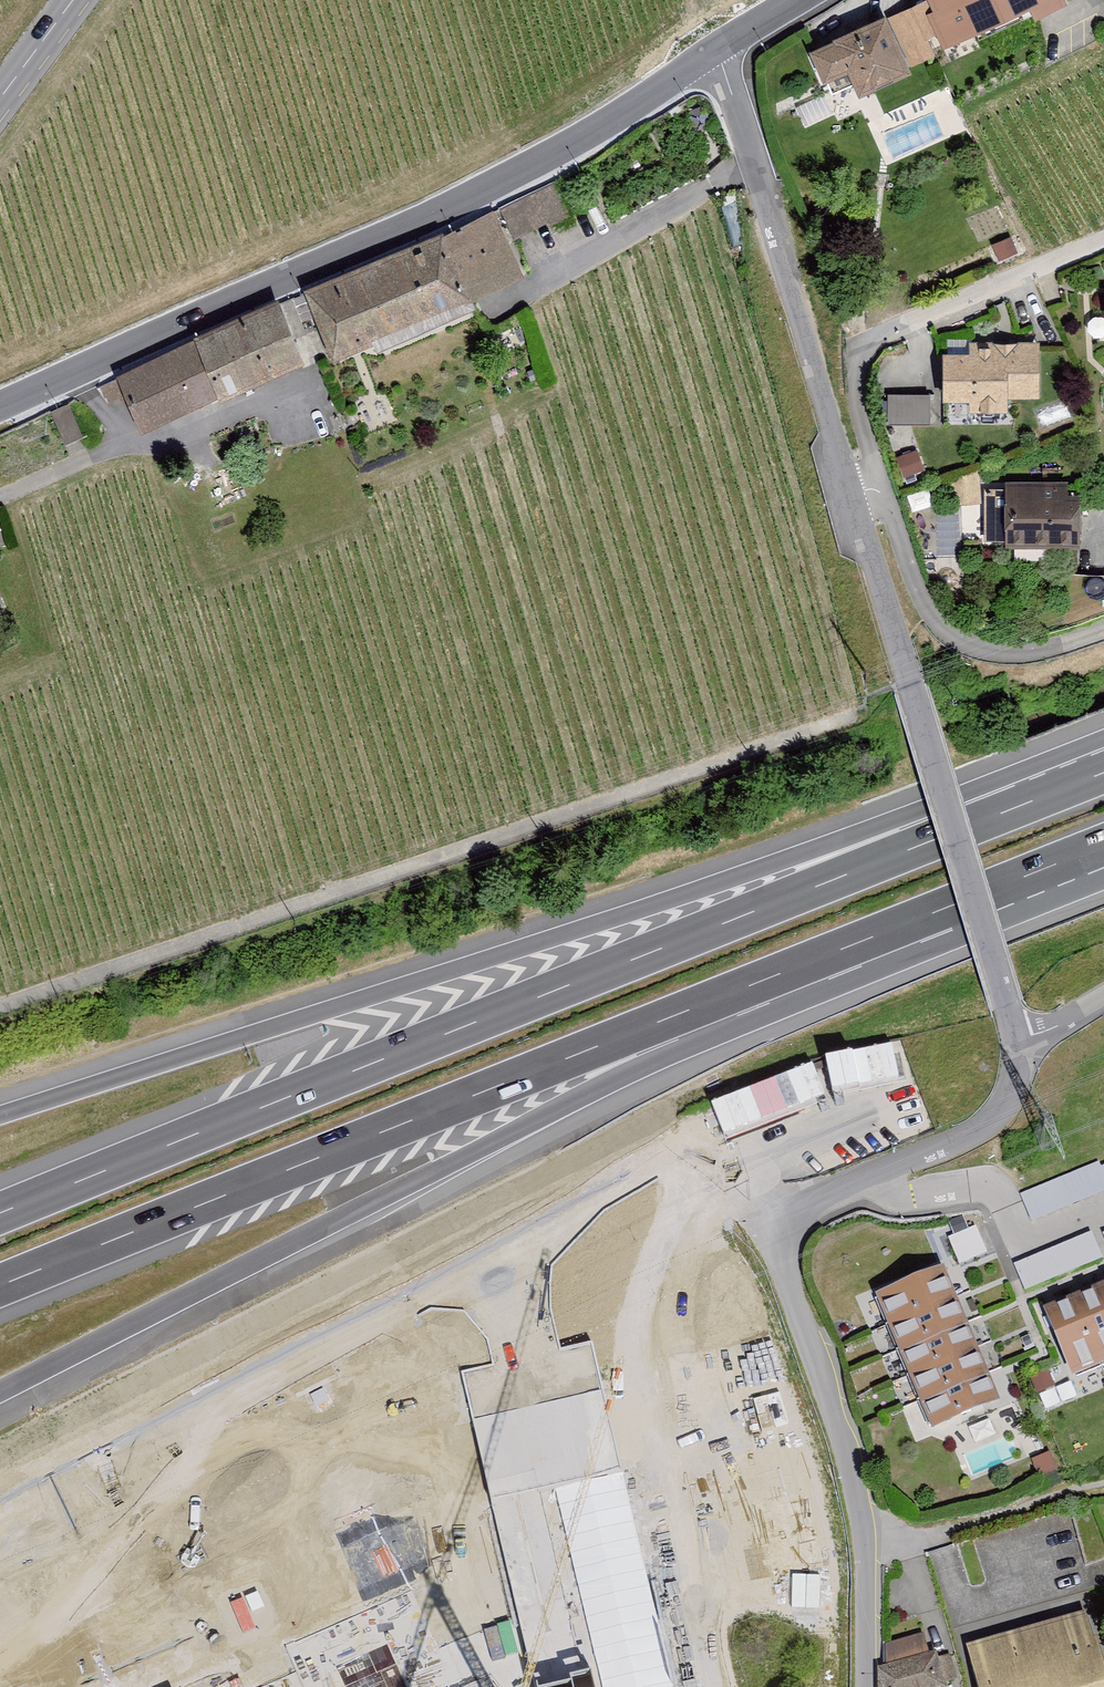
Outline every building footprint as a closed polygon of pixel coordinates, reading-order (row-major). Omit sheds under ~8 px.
[(951,47),(1058,0),(930,0),(951,47)] [(891,22),(812,58),(826,90),(856,76),(867,100),(917,78),(891,22)] [(519,276),(491,210),(446,233),(307,290),(336,356),(519,276)] [(305,360),(279,304),(113,379),(138,432),(305,360)] [(1013,402),(1045,402),(1046,346),(975,346),(975,356),(951,356),(951,401),(974,401),(974,418),(1013,419),(1013,402)] [(930,422),(930,392),(886,391),(886,422),(930,422)] [(1075,506),(1075,492),(1011,491),(1011,493),(994,493),(993,545),(1010,545),(1010,550),(1086,552),(1087,506),(1075,506)] [(1020,1189),(1030,1218),(1103,1192),(1103,1160),(1020,1189)] [(950,1236),(959,1261),(986,1251),(977,1226),(950,1236)] [(1103,1270),(1103,1265),(1094,1238),(1016,1268),(1028,1300),(1103,1270)] [(952,1270),(881,1299),(938,1438),(1009,1410),(952,1270)] [(1051,1315),(1077,1385),(1103,1374),(1103,1295),(1051,1315)] [(1050,1367),(1031,1374),(1043,1407),(1062,1400),(1050,1367)] [(977,1686),(1103,1686),(1103,1677),(1084,1612),(965,1648),(977,1686)] [(926,1634),(889,1642),(892,1666),(885,1669),(886,1686),(949,1686),(942,1652),(932,1654),(926,1634)]
